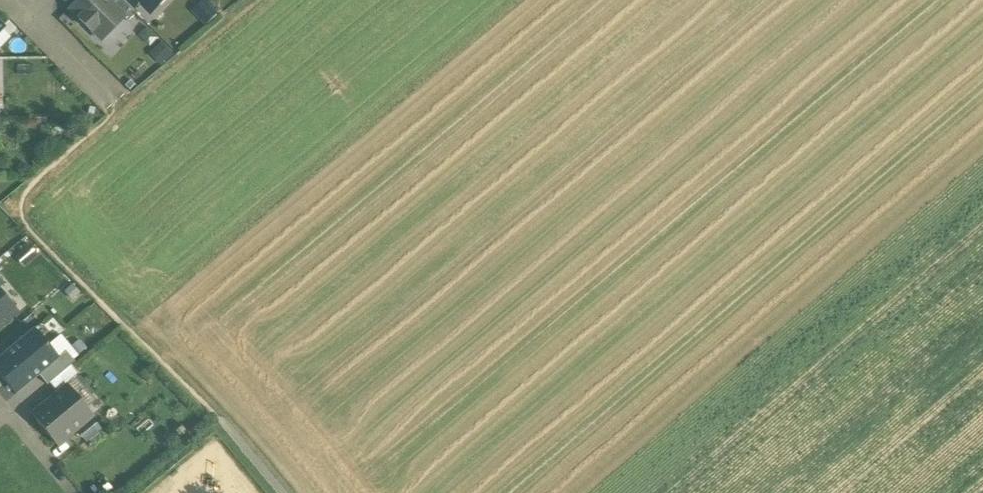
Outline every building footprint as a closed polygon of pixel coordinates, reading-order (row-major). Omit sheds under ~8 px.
[(105,0),(77,0),(70,8),(80,18),(78,20),(90,32),(92,30),(103,40),(124,19),(110,5),(105,0)] [(122,0),(116,0),(110,5),(124,19),(127,22),(135,14),(122,0)] [(139,0),(122,0),(133,11),(142,2),(139,0)] [(142,2),(149,10),(155,4),(162,6),(167,0),(139,0),(142,2)] [(15,313),(0,295),(0,326),(15,313)] [(35,334),(0,363),(0,379),(15,397),(57,361),(35,334)] [(91,416),(67,386),(32,416),(57,445),(91,416)]
